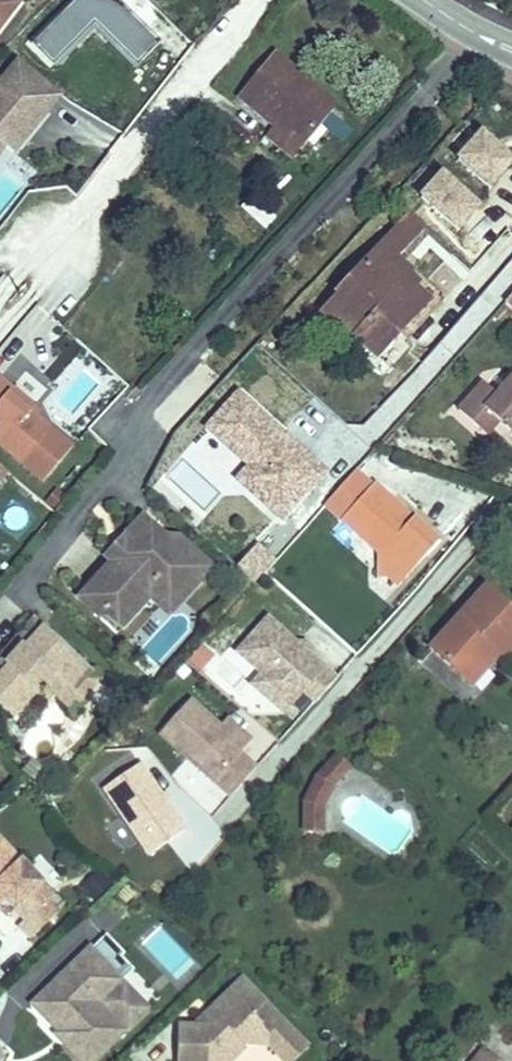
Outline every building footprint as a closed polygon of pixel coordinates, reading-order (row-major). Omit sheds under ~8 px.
[(16,0),(0,0),(0,27),(19,2),(16,0)] [(119,13),(124,8),(115,0),(71,0),(42,27),(74,58),(119,13)] [(273,53),(238,96),(274,126),(277,122),(305,144),(332,111),(312,94),(307,100),(297,92),(306,80),(273,53)] [(4,146),(12,153),(61,94),(20,60),(0,84),(0,151),(4,146)] [(307,100),(312,94),(332,111),(337,105),(306,80),(297,92),(307,100)] [(277,122),(274,126),(266,136),(293,159),(305,144),(277,122)] [(489,189),(511,164),(511,163),(476,130),(452,156),(489,189)] [(420,198),(457,231),(478,208),(441,175),(420,198)] [(388,257),(394,262),(423,231),(405,214),(384,237),(396,249),(388,257)] [(419,285),(394,262),(388,257),(396,249),(384,237),(335,292),(337,293),(320,312),(351,340),(354,337),(379,360),(429,304),(414,290),(419,285)] [(488,289),(505,304),(511,296),(511,262),(488,289)] [(496,394),(483,382),(458,410),(486,435),(498,422),(511,434),(511,377),(496,394)] [(33,414),(8,393),(12,388),(0,378),(0,445),(43,481),(72,447),(33,414)] [(8,393),(33,414),(37,409),(12,388),(8,393)] [(238,478),(282,518),(326,469),(238,391),(206,426),(249,465),(238,478)] [(194,447),(182,436),(157,462),(170,473),(194,447)] [(372,486),(355,470),(324,505),(377,552),(378,565),(389,565),(402,577),(436,540),(375,483),(372,486)] [(145,522),(143,520),(139,516),(103,557),(109,562),(145,522)] [(170,544),(163,538),(145,522),(109,562),(78,596),(96,612),(103,611),(122,629),(151,597),(155,592),(182,590),(180,563),(171,556),(170,544)] [(151,597),(170,615),(212,568),(179,538),(163,538),(170,544),(171,556),(180,563),(182,590),(155,592),(151,597)] [(255,582),(275,560),(262,549),(242,571),(255,582)] [(389,565),(378,565),(378,577),(387,576),(395,584),(402,577),(389,565)] [(488,644),(502,656),(506,660),(511,654),(511,611),(483,585),(427,648),(458,676),(488,644)] [(297,653),(295,642),(268,618),(237,652),(293,702),(303,691),(315,702),(336,679),(306,652),(297,653)] [(44,629),(25,649),(23,647),(6,665),(2,662),(0,664),(0,707),(12,718),(52,673),(72,692),(91,671),(44,629)] [(297,653),(306,652),(305,642),(295,642),(297,653)] [(458,676),(472,689),(502,656),(488,644),(458,676)] [(100,679),(91,671),(72,692),(52,673),(32,695),(44,707),(53,697),(71,713),(100,679)] [(293,702),(261,674),(252,685),(283,713),(293,702)] [(231,797),(256,768),(240,754),(245,748),(220,726),(190,700),(159,735),(231,797)] [(227,719),(220,726),(245,748),(252,740),(227,719)] [(304,802),(303,831),(323,831),(323,807),(334,787),(350,769),(335,755),(316,777),(304,802)] [(185,830),(140,764),(104,788),(149,855),(185,830)] [(4,899),(24,920),(18,926),(31,939),(59,912),(56,910),(64,902),(55,891),(52,894),(0,839),(0,894),(4,899)] [(80,884),(91,900),(110,888),(99,871),(80,884)] [(39,1000),(72,1035),(64,1042),(82,1060),(93,1060),(147,1009),(121,983),(134,971),(121,957),(125,953),(106,934),(90,950),(96,957),(62,990),(56,983),(39,1000)] [(90,950),(56,983),(62,990),(96,957),(90,950)] [(209,1010),(213,1014),(208,1020),(208,1024),(178,1023),(177,1060),(216,1060),(216,1058),(237,1037),(243,1044),(246,1044),(269,1046),(284,1060),(294,1060),(308,1048),(242,979),(209,1010)] [(39,1000),(34,1005),(61,1032),(58,1035),(64,1042),(72,1035),(39,1000)] [(213,1014),(209,1010),(195,1024),(208,1024),(208,1020),(213,1014)] [(216,1060),(235,1060),(246,1050),(246,1044),(243,1044),(237,1037),(216,1058),(216,1060)] [(483,1050),(474,1060),(497,1060),(483,1050)]
